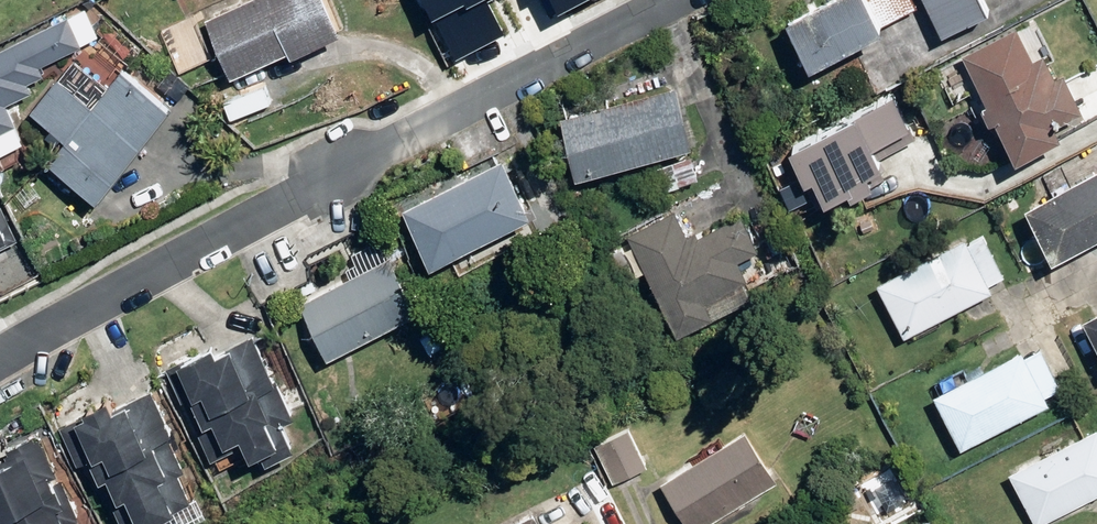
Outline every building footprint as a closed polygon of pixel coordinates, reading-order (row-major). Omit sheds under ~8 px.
[(202,21),(228,79),(284,54),(287,60),(338,37),(335,32),(342,29),(329,0),(249,0),(202,21)] [(455,61),(503,36),(484,2),(488,0),(423,0),(455,61)] [(558,17),(590,0),(549,0),(558,17)] [(911,0),(833,0),(783,25),(807,73),(879,36),(876,31),(916,10),(911,0)] [(938,38),(983,16),(976,0),(920,0),(938,38)] [(66,13),(0,45),(0,109),(22,98),(15,83),(51,66),(44,52),(77,36),(66,13)] [(1015,32),(961,57),(1012,165),(1058,143),(1051,127),(1079,114),(1061,77),(1051,81),(1041,59),(1031,64),(1015,32)] [(93,205),(166,112),(117,74),(89,110),(54,82),(27,116),(62,144),(44,167),(93,205)] [(557,120),(573,180),(690,150),(675,90),(557,120)] [(916,142),(895,98),(786,150),(801,183),(808,180),(821,206),(843,196),(844,200),(867,189),(866,186),(881,179),(873,163),(916,142)] [(397,213),(426,271),(527,220),(498,162),(397,213)] [(1022,211),(1049,265),(1096,241),(1096,173),(1022,211)] [(3,244),(5,247),(18,241),(0,204),(0,245),(3,244)] [(673,212),(624,235),(672,335),(752,297),(734,260),(755,251),(738,216),(695,237),(692,232),(684,235),(673,212)] [(873,283),(901,337),(989,291),(986,285),(1003,277),(981,235),(964,244),(961,238),(873,283)] [(295,307),(324,361),(416,313),(387,259),(295,307)] [(1076,320),(1096,360),(1096,309),(1076,320)] [(197,431),(207,426),(218,448),(234,441),(250,473),(293,452),(280,427),(294,420),(252,337),(213,357),(209,349),(166,370),(197,431)] [(929,395),(956,448),(1045,404),(1042,397),(1058,389),(1039,350),(1022,358),(1018,350),(929,395)] [(149,394),(107,413),(104,406),(60,426),(78,465),(83,463),(93,486),(102,481),(112,504),(120,501),(130,523),(156,523),(190,509),(174,474),(184,470),(149,394)] [(590,440),(611,483),(644,467),(622,424),(590,440)] [(1032,523),(1038,523),(1096,494),(1096,431),(1095,427),(1070,439),(1068,436),(1036,452),(1038,456),(1005,473),(1032,523)] [(740,428),(658,482),(686,523),(704,523),(773,479),(740,428)] [(77,523),(59,483),(49,488),(46,481),(54,477),(37,438),(6,451),(11,461),(0,465),(0,523),(76,523),(77,523)] [(504,523),(535,523),(528,511),(504,523)]
